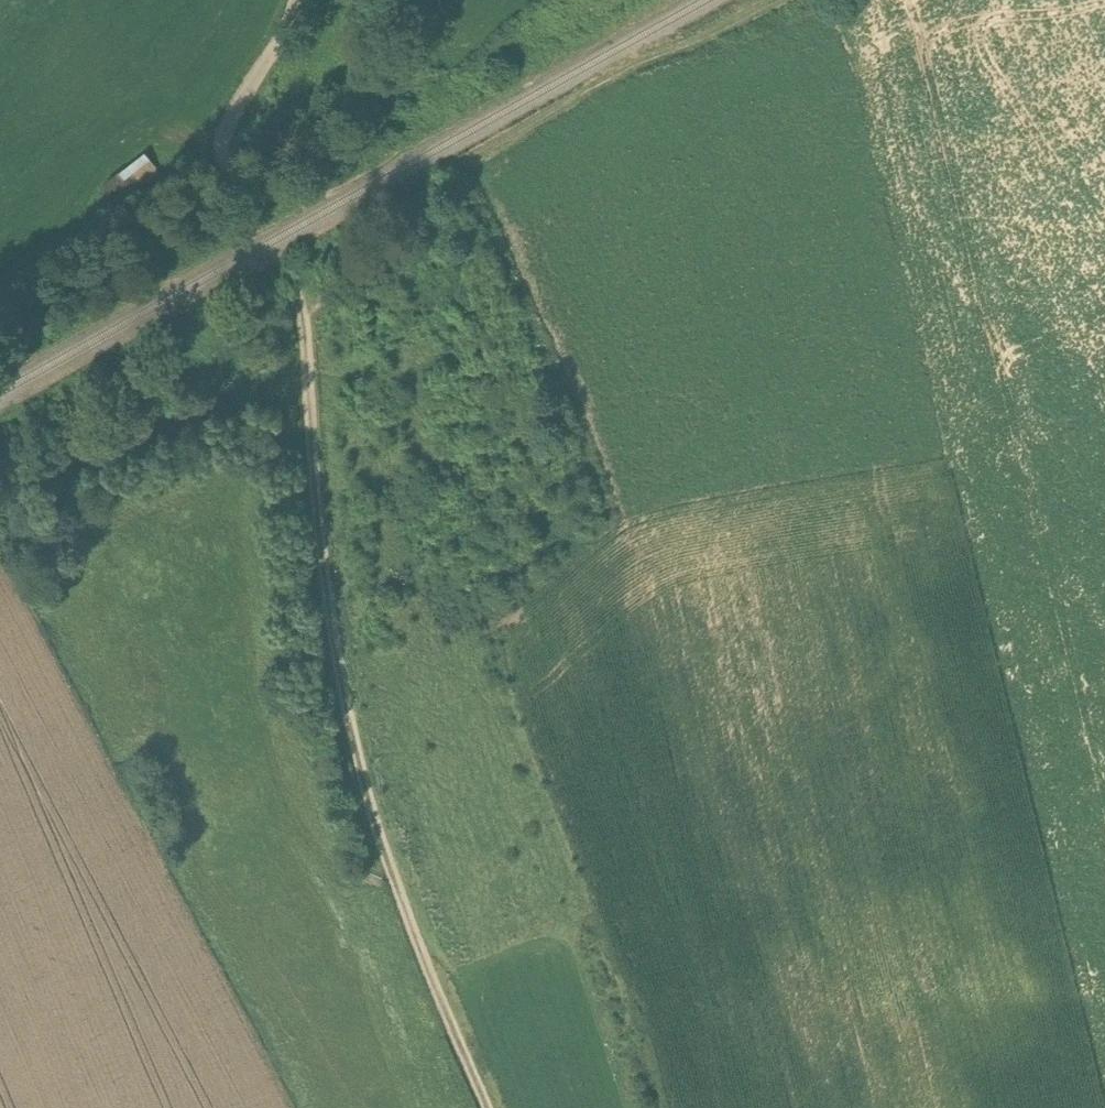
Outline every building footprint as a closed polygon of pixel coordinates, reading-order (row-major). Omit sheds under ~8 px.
[(118,200),(165,176),(153,153),(106,176),(118,200)]
